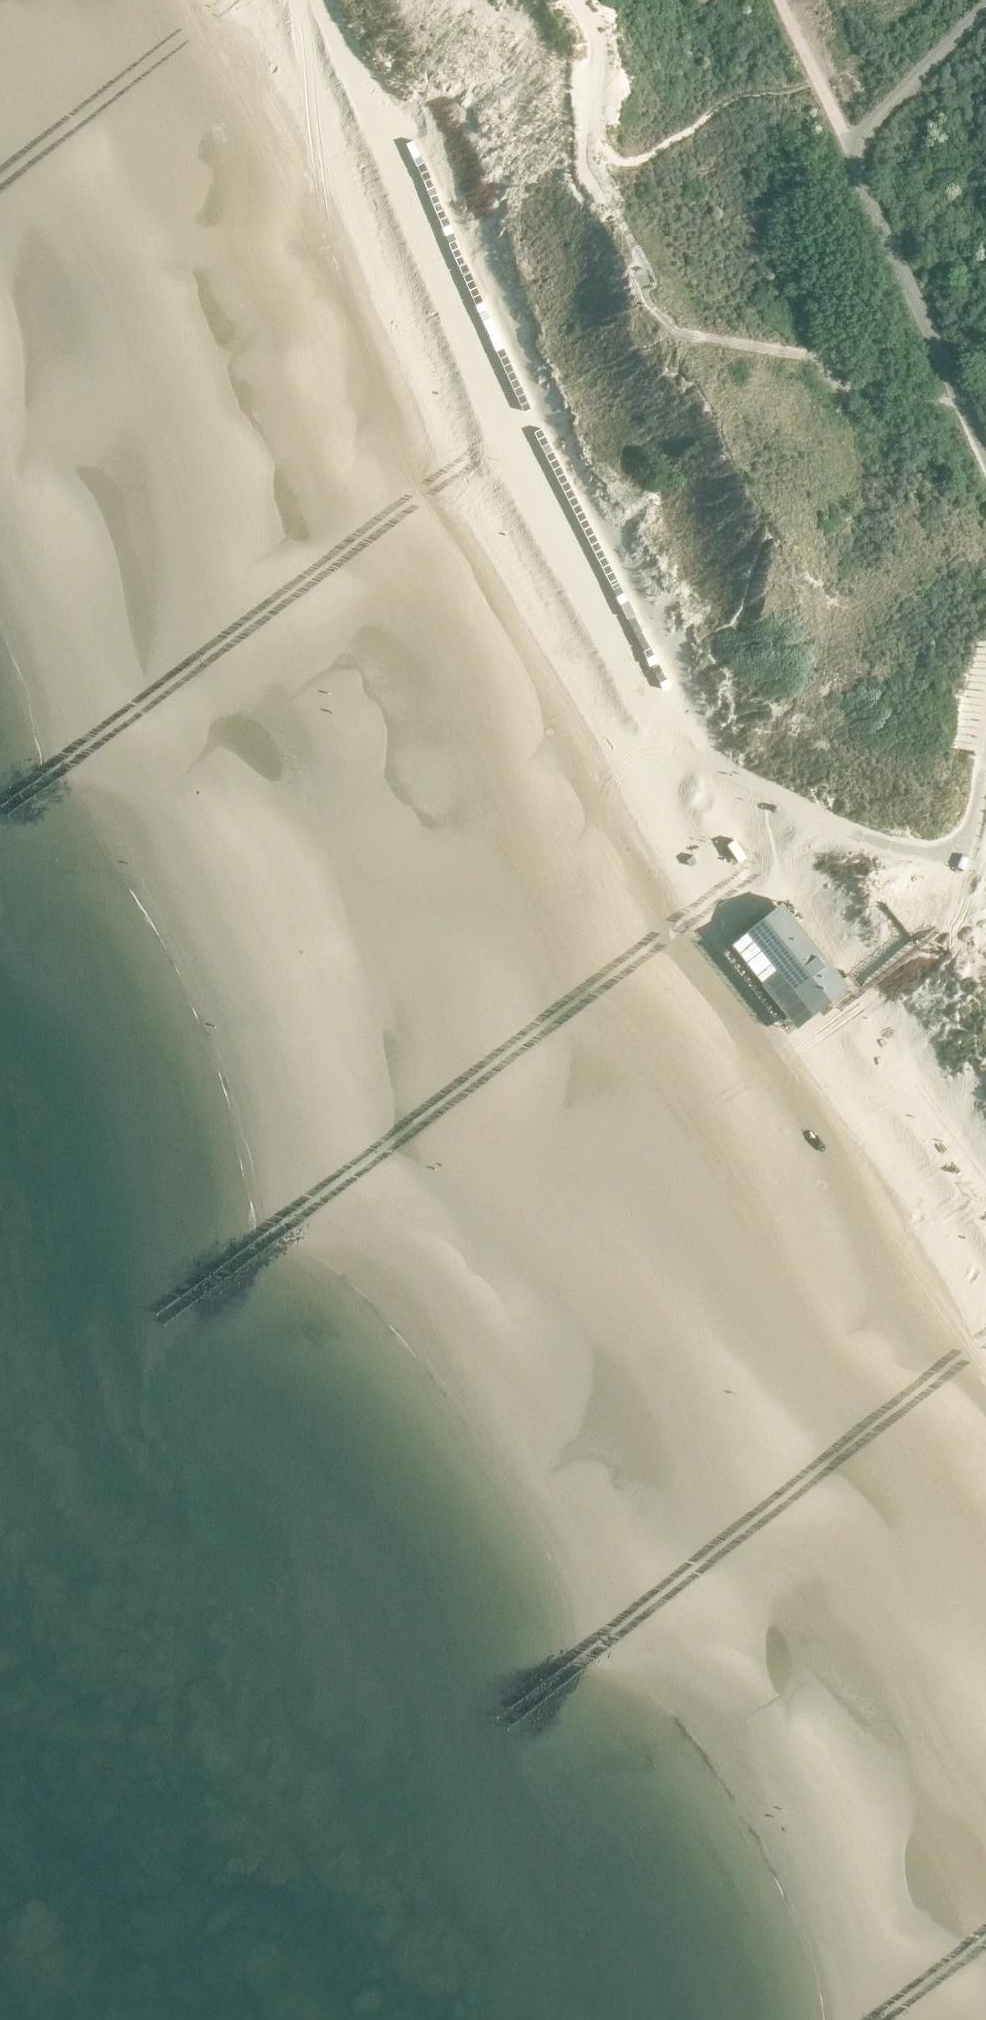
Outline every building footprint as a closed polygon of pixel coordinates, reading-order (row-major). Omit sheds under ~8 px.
[(815,1011),(849,984),(783,901),(749,928),(815,1011)]
